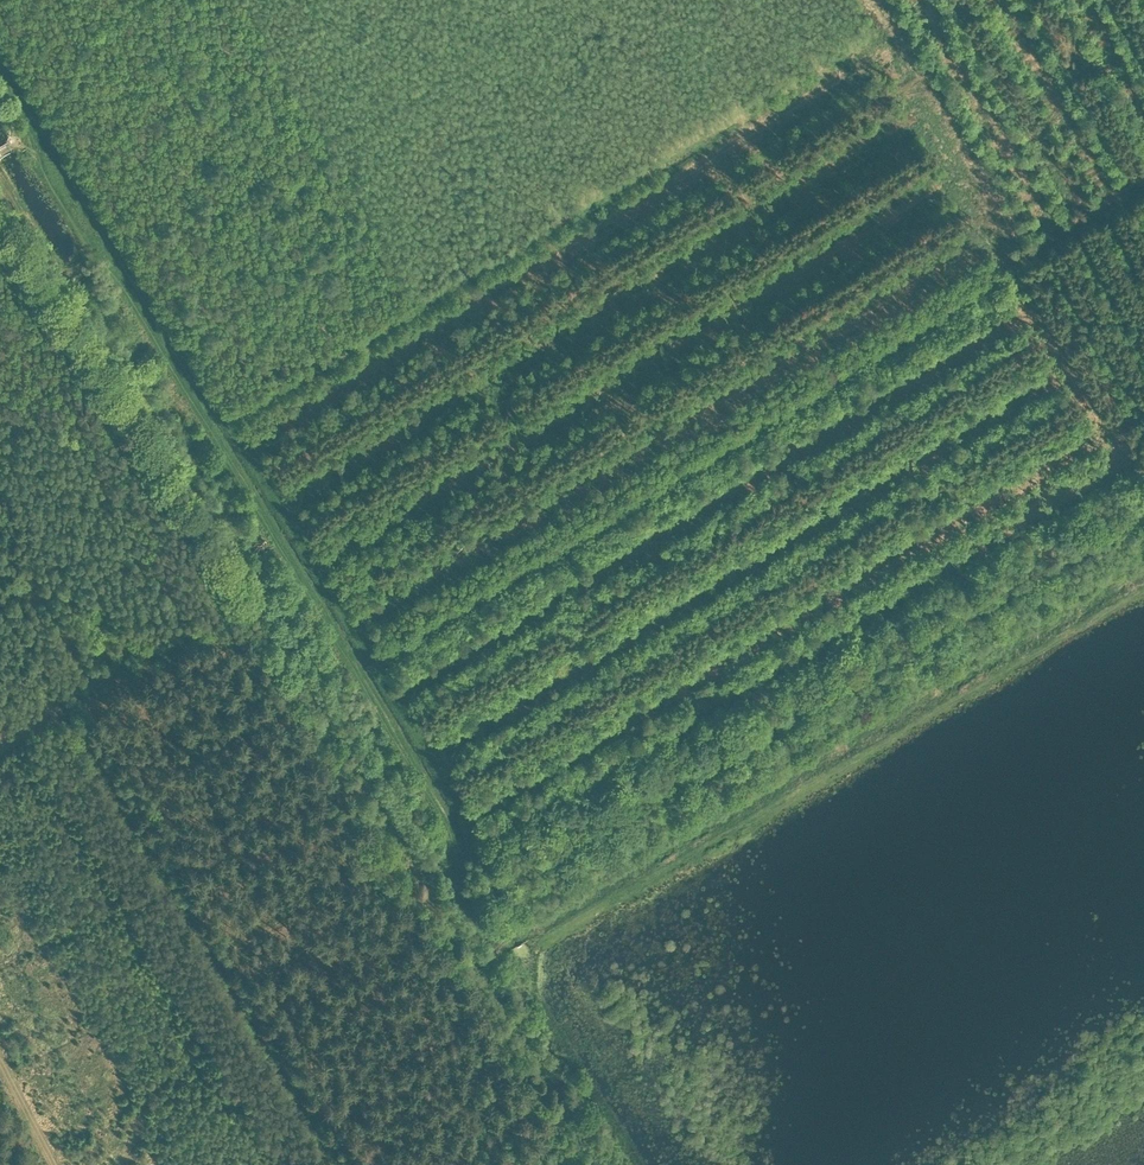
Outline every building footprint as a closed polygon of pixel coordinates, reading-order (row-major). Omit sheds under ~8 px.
[(517,958),(532,953),(527,940),(512,946),(517,958)]
